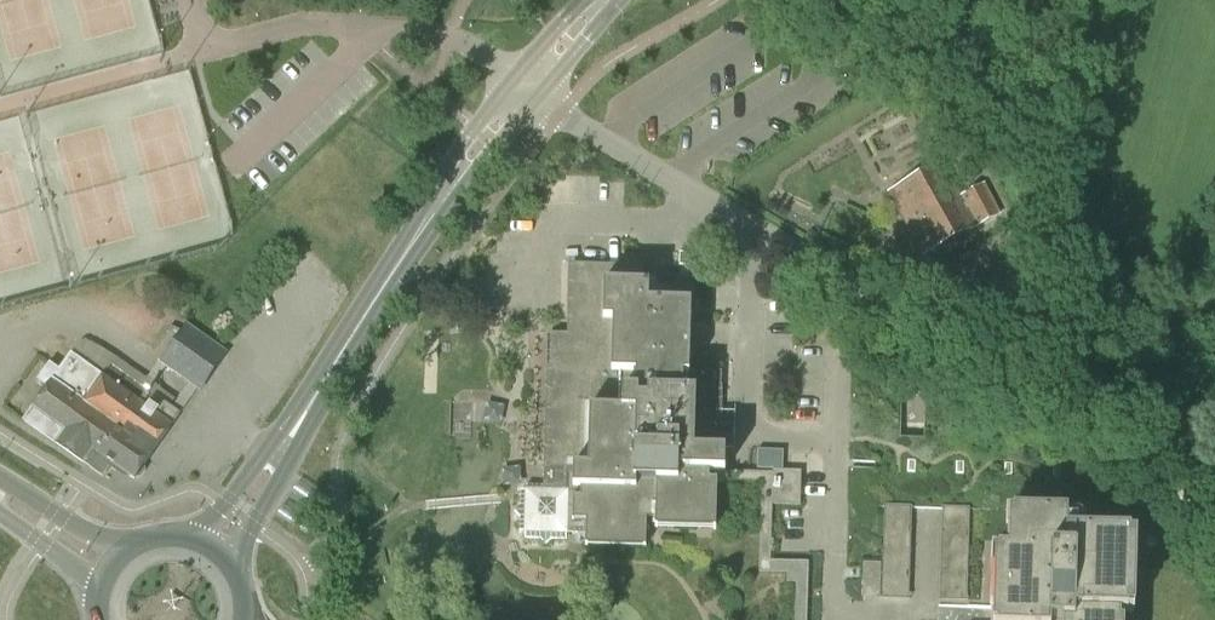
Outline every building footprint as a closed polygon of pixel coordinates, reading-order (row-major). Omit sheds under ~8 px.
[(904,215),(926,254),(999,213),(983,183),(962,195),(943,162),(891,192),(904,215)] [(759,572),(777,572),(778,571),(778,562),(770,561),(772,505),(800,506),(801,471),(747,471),(747,473),(718,472),(721,374),(689,373),(692,286),(677,285),(678,278),(643,277),(644,259),(625,258),(625,267),(575,265),(572,335),(553,334),(549,468),(545,468),(544,486),(527,486),(527,491),(521,491),(521,506),(515,512),(520,517),(520,533),(525,533),(525,538),(540,539),(546,545),(552,539),(567,540),(567,534),(586,535),(585,546),(646,548),(647,520),(656,521),(655,528),(716,530),(717,482),(762,484),(759,572)] [(810,331),(817,332),(818,322),(811,321),(810,331)] [(228,353),(187,324),(159,364),(201,393),(228,353)] [(93,470),(103,477),(111,465),(124,473),(134,481),(137,478),(141,477),(145,471),(144,467),(180,415),(110,367),(103,378),(71,356),(60,373),(50,366),(39,381),(49,388),(25,422),(56,444),(56,445),(84,464),(93,470)] [(1014,509),(1068,511),(1097,512),(1097,468),(1001,431),(875,428),(873,505),(885,506),(912,506),(970,507),(1014,509)] [(882,599),(909,600),(912,506),(885,506),(882,599)] [(970,508),(943,507),(940,601),(966,602),(970,508)] [(1124,613),(1132,613),(1134,534),(1068,532),(1068,511),(1014,509),(1013,548),(999,548),(997,619),(1124,619),(1124,613)] [(777,572),(787,573),(786,583),(797,583),(796,619),(807,619),(809,563),(778,562),(778,571),(777,572)]
